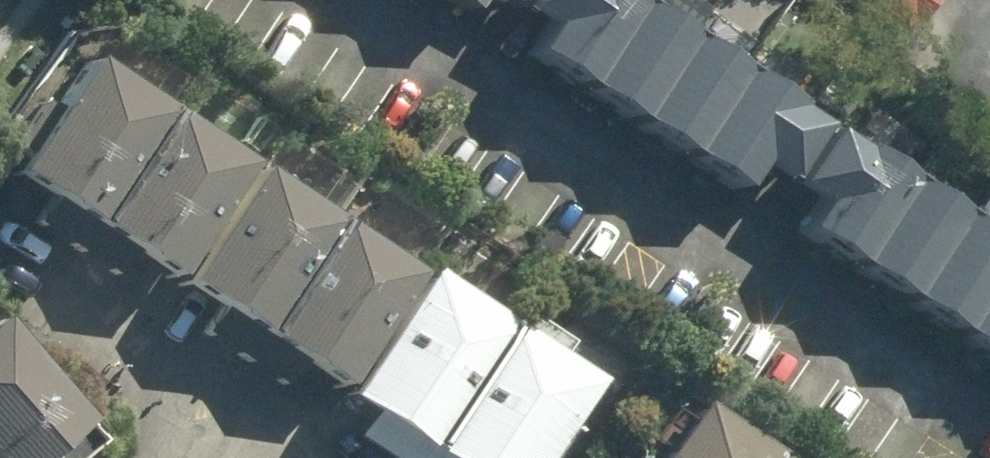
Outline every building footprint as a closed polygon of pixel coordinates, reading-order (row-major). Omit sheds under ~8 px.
[(467,14),(476,0),(446,0),(467,14)] [(533,54),(738,192),(759,159),(786,177),(823,122),(642,0),(527,0),(523,5),(552,25),(533,54)] [(906,35),(927,0),(850,0),(906,35)] [(143,116),(65,64),(0,160),(0,190),(65,233),(143,116)] [(147,288),(226,171),(148,118),(69,235),(147,288)] [(801,231),(989,357),(989,196),(982,190),(964,216),(835,130),(800,184),(822,199),(801,231)] [(235,345),(314,228),(235,175),(156,293),(235,345)] [(319,400),(397,283),(319,230),(240,347),(319,400)] [(401,457),(479,340),(401,287),(322,405),(401,457)] [(566,395),(487,343),(410,457),(524,457),(566,395)] [(63,418),(0,346),(0,457),(17,457),(63,418)] [(699,401),(662,457),(787,457),(699,401)]
